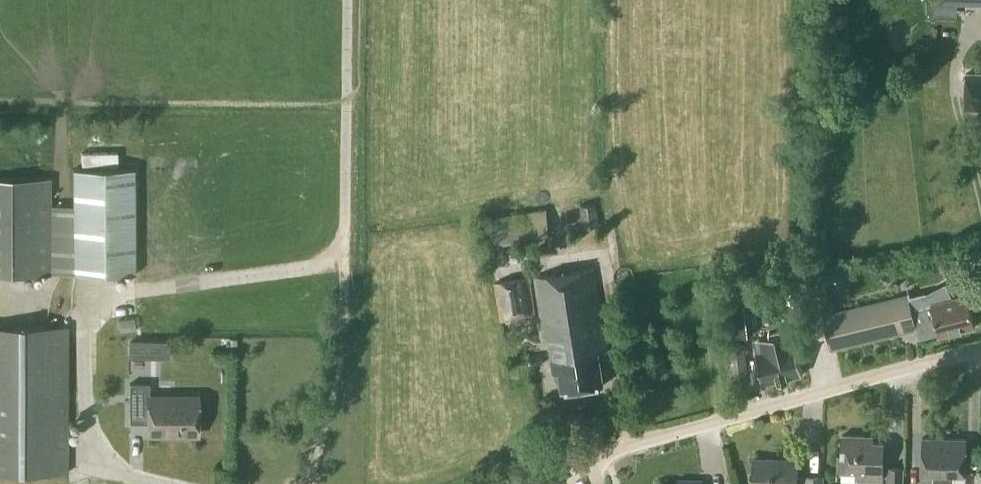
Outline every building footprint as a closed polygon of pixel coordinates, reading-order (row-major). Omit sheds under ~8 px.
[(965,72),(965,107),(980,108),(980,72),(965,72)] [(131,167),(73,167),(73,203),(51,203),(51,198),(51,177),(0,177),(0,273),(132,272),(131,167)] [(598,350),(607,351),(595,269),(537,277),(554,373),(559,372),(562,387),(602,381),(598,350)] [(536,315),(530,275),(495,281),(501,321),(536,315)] [(926,291),(909,295),(909,293),(822,314),(831,349),(917,328),(919,337),(939,332),(939,334),(975,325),(967,293),(953,296),(946,281),(926,291)] [(729,334),(733,334),(752,332),(749,298),(747,299),(730,300),(726,300),(729,334)] [(0,325),(0,472),(66,472),(66,325),(0,325)] [(788,377),(787,376),(802,372),(796,342),(790,343),(787,331),(760,337),(763,350),(757,351),(763,381),(778,377),(779,379),(788,377)] [(750,383),(745,345),(730,347),(734,385),(750,383)] [(543,362),(541,352),(530,354),(532,364),(543,362)] [(147,382),(128,382),(128,421),(146,421),(146,433),(196,433),(196,395),(147,395),(147,382)] [(882,479),(883,441),(872,441),(872,435),(842,434),(842,454),(841,454),(841,469),(856,470),(856,478),(882,479)] [(923,472),(933,473),(933,483),(944,483),(944,437),(923,437),(923,472)] [(964,475),(964,437),(944,437),(944,483),(954,483),(954,480),(964,481),(964,475)] [(822,475),(805,474),(805,475),(798,475),(798,459),(754,458),(753,483),(822,483),(822,475)] [(887,466),(887,483),(903,483),(904,466),(887,466)]
